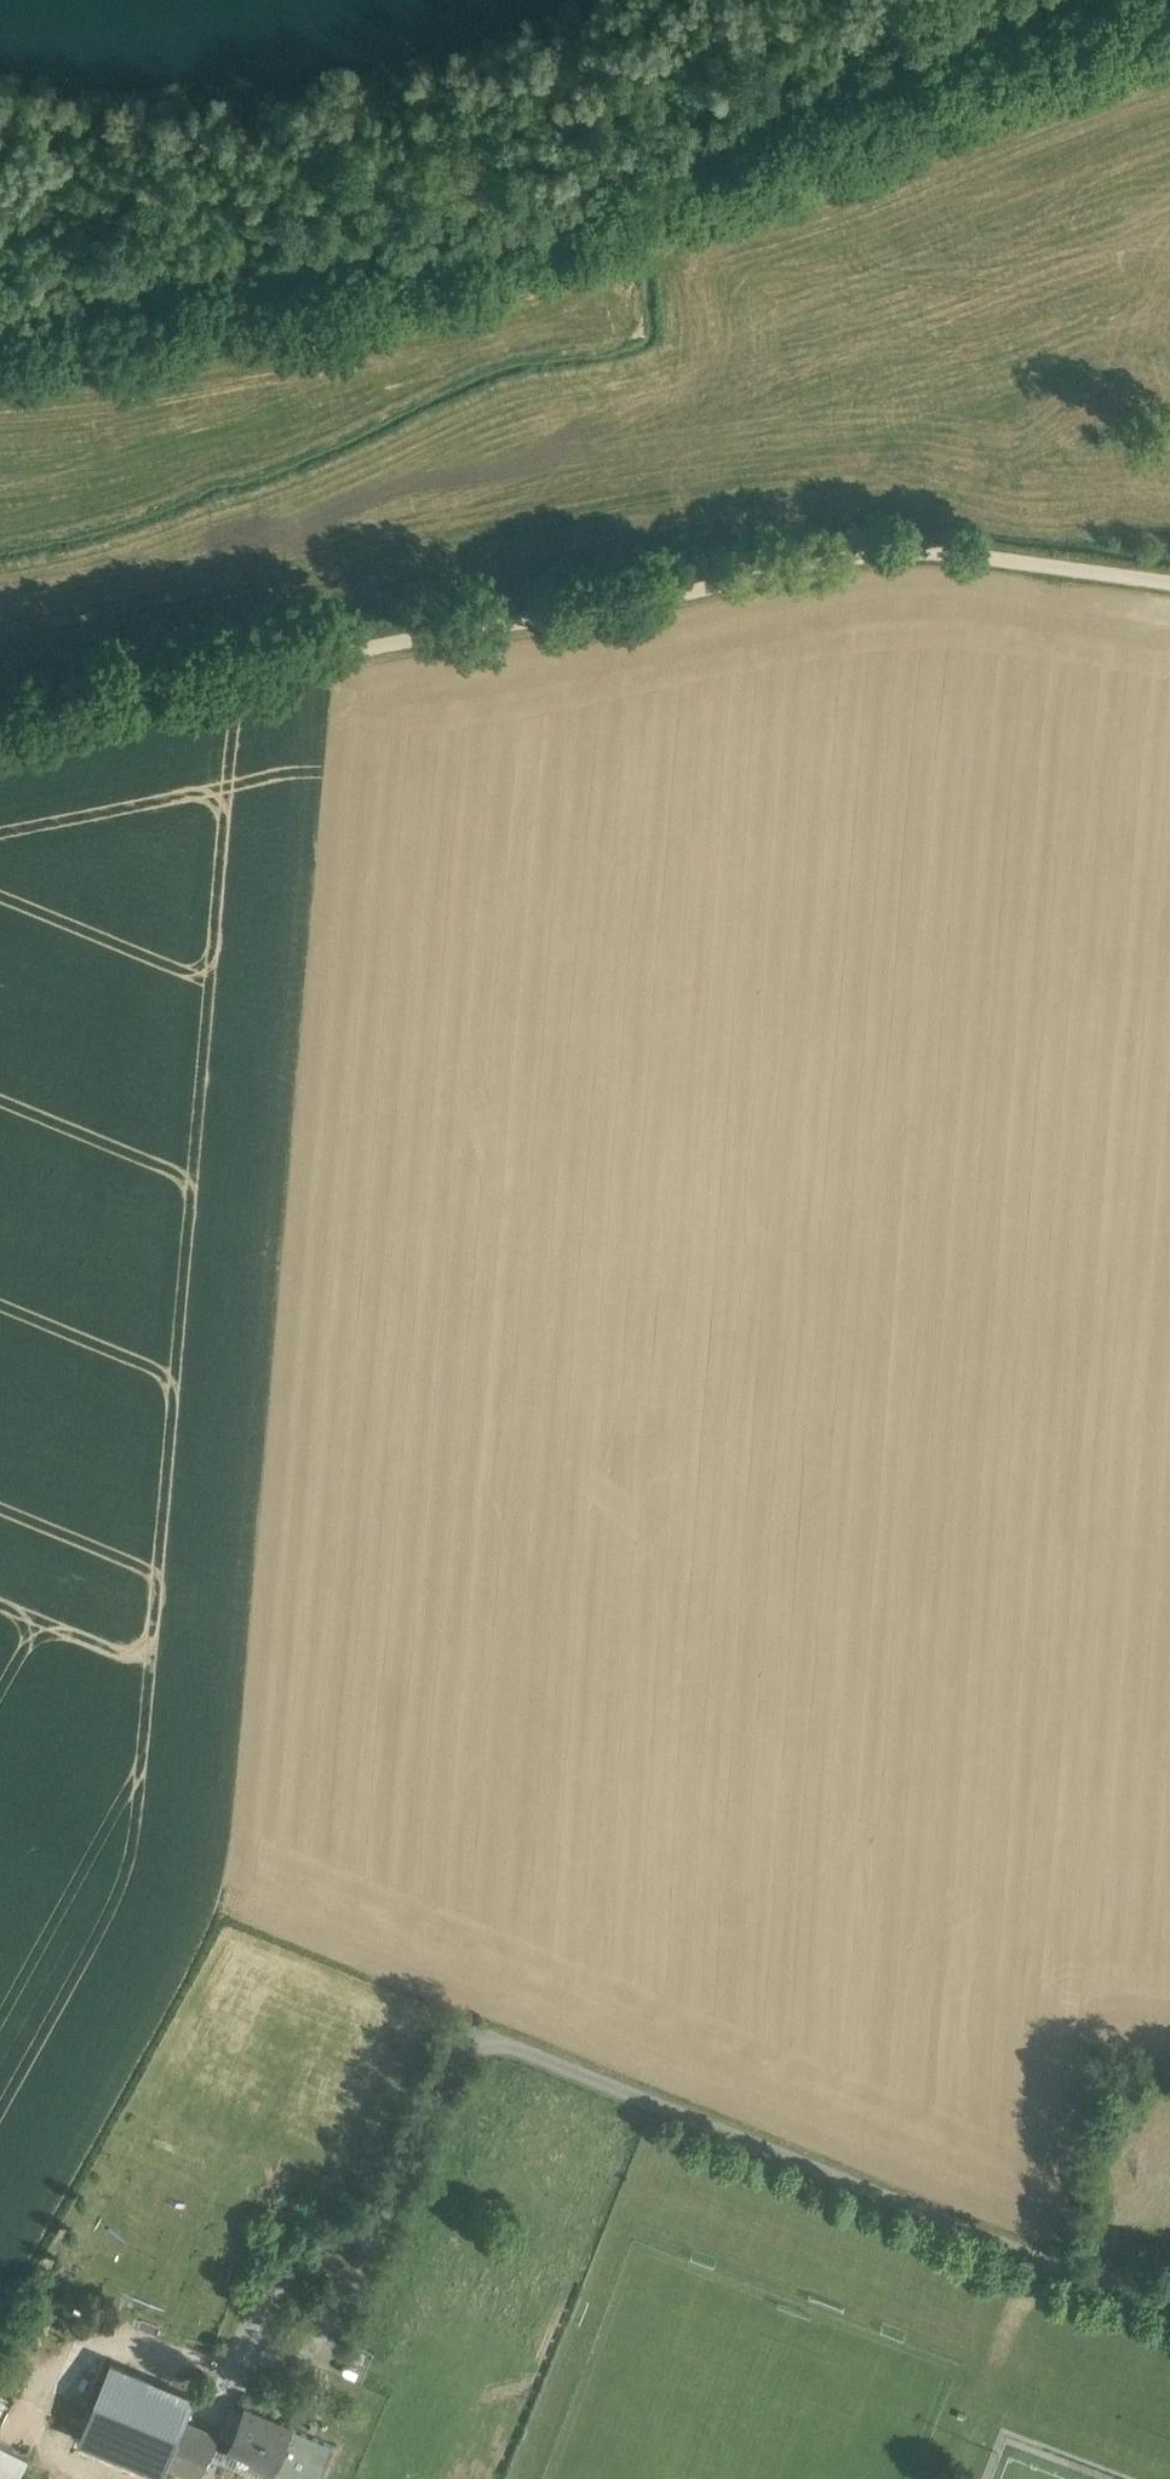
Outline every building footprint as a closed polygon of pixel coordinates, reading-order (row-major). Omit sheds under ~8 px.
[(177,2437),(184,2421),(151,2406),(156,2395),(125,2381),(100,2437),(132,2452),(144,2423),(177,2437)] [(10,2393),(0,2389),(0,2416),(10,2393)] [(292,2427),(245,2407),(227,2449),(274,2469),(291,2430),(292,2427)] [(204,2429),(184,2421),(177,2437),(144,2423),(132,2452),(196,2478),(199,2478),(207,2461),(193,2455),(204,2429)] [(204,2429),(193,2455),(207,2461),(218,2435),(204,2429)] [(274,2469),(270,2478),(319,2478),(333,2448),(291,2430),(274,2469)] [(32,2456),(0,2440),(0,2478),(20,2478),(32,2456)]
